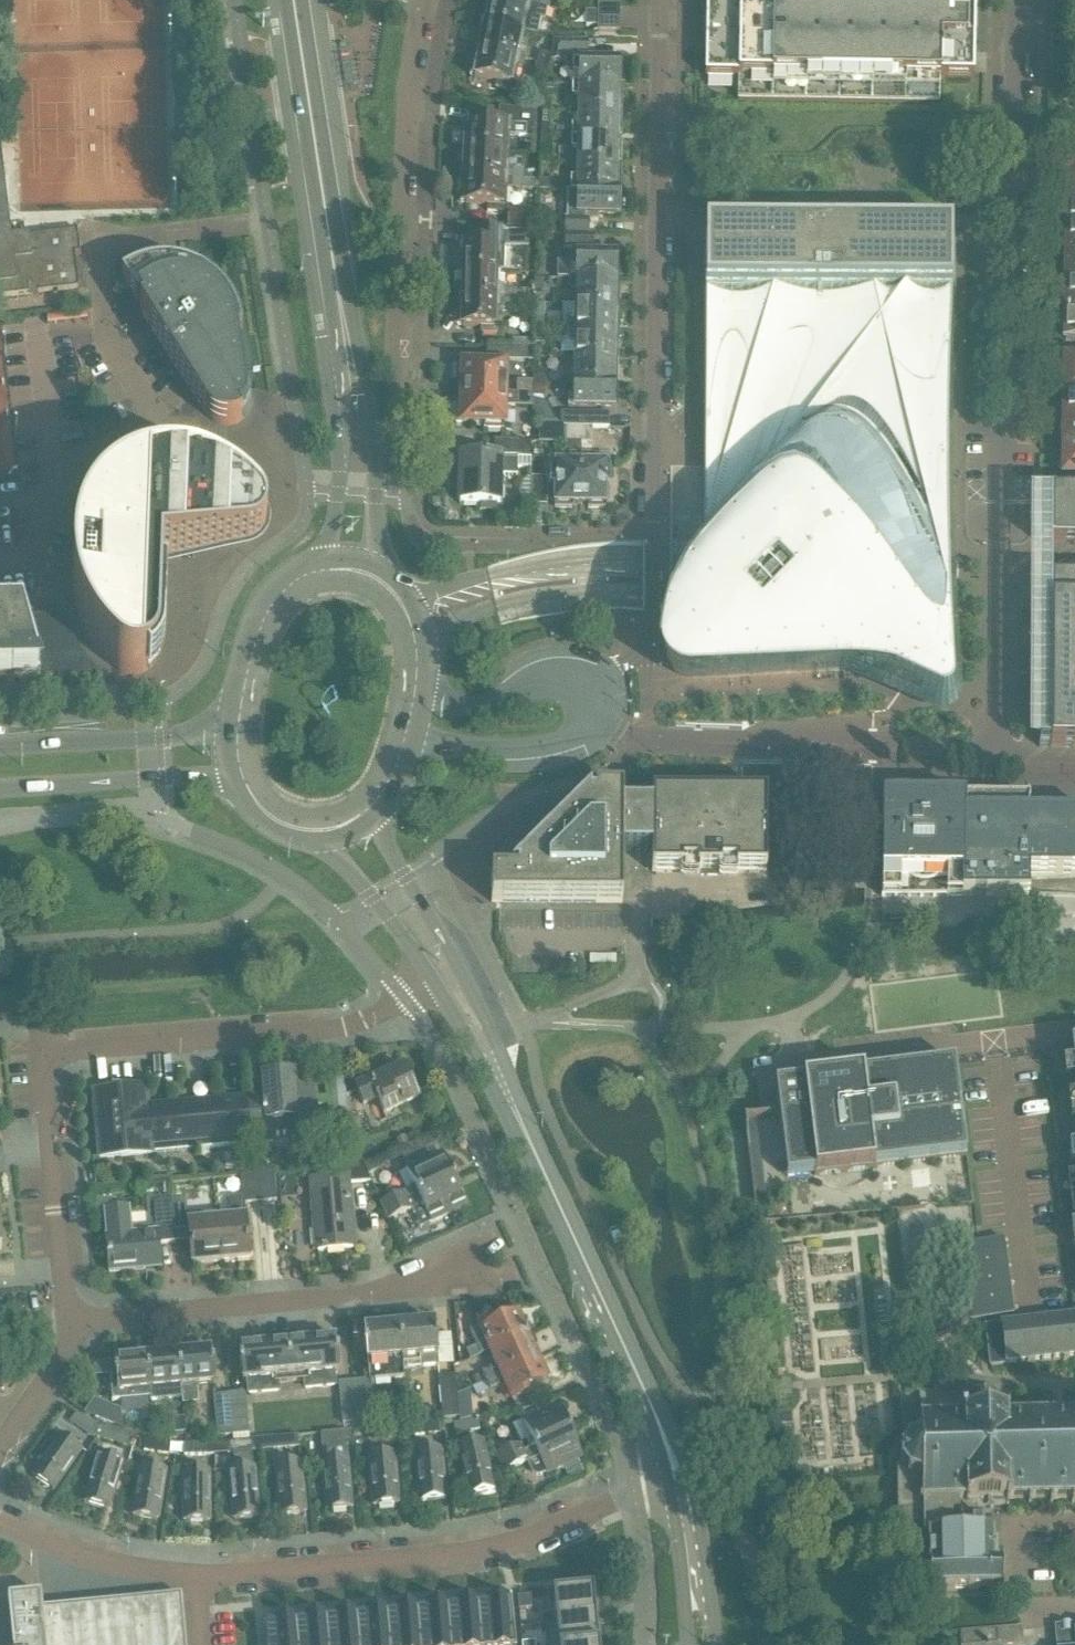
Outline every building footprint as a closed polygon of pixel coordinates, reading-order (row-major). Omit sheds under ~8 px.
[(480,25),(524,34),(537,37),(540,21),(545,22),(547,10),(544,10),(546,0),(518,0),(517,5),(494,0),(490,0),(489,8),(483,10),(480,25)] [(974,14),(975,14),(975,13),(974,13),(974,12),(974,8),(974,0),(916,0),(915,11),(868,10),(857,10),(857,13),(850,12),(850,10),(760,8),(754,8),(754,0),(706,0),(706,3),(706,9),(706,24),(704,24),(704,26),(706,26),(706,32),(705,47),(704,47),(704,48),(705,48),(705,49),(705,78),(738,78),(737,101),(933,104),(939,105),(939,82),(972,82),(973,73),(973,53),(973,32),(974,14)] [(598,6),(598,19),(620,19),(620,6),(598,6)] [(586,13),(586,26),(597,26),(597,13),(586,13)] [(620,19),(598,19),(598,32),(620,32),(620,19)] [(480,25),(477,40),(482,45),(480,52),(524,61),(526,51),(520,50),(524,34),(480,25)] [(554,41),(551,56),(550,62),(552,63),(552,67),(562,67),(563,57),(587,58),(588,42),(554,41)] [(473,63),(470,77),(475,78),(475,79),(496,84),(495,89),(509,92),(510,87),(513,87),(516,70),(522,71),(524,61),(480,52),(479,60),(473,63)] [(539,54),(537,65),(549,67),(550,62),(551,56),(539,54)] [(573,62),(573,74),(579,74),(578,86),(619,87),(619,82),(622,83),(622,63),(573,62)] [(549,67),(537,65),(535,73),(547,75),(549,67)] [(573,86),(572,98),(578,98),(578,113),(618,113),(618,109),(622,109),(622,94),(618,94),(619,87),(578,86),(573,86)] [(544,99),(543,107),(542,112),(551,112),(551,99),(544,99)] [(464,136),(463,151),(508,154),(508,137),(535,139),(537,113),(499,111),(498,126),(470,124),(470,133),(464,136)] [(572,127),(572,139),(618,139),(618,133),(621,133),(621,118),(618,118),(618,113),(578,113),(578,127),(572,127)] [(550,126),(541,126),(540,138),(550,138),(550,126)] [(540,150),(550,150),(550,138),(540,138),(540,150)] [(572,139),(572,151),(577,151),(577,165),(617,166),(617,161),(621,161),(621,146),(618,146),(618,139),(572,139)] [(0,150),(0,285),(2,284),(4,296),(0,297),(0,298),(29,295),(28,292),(37,291),(37,294),(78,289),(74,255),(80,254),(77,230),(29,236),(11,238),(8,217),(9,217),(0,150)] [(468,170),(467,178),(523,181),(524,171),(507,170),(508,154),(463,151),(462,166),(468,170)] [(571,180),(571,192),(617,193),(617,185),(620,185),(621,170),(617,170),(617,168),(617,166),(577,165),(577,167),(577,180),(571,180)] [(1066,198),(1074,198),(1074,169),(1067,169),(1067,172),(1064,174),(1064,182),(1066,184),(1066,198)] [(523,181),(467,178),(467,186),(461,190),(460,204),(466,204),(466,205),(488,207),(487,212),(502,213),(502,207),(505,208),(506,190),(537,192),(537,182),(523,181)] [(538,190),(549,191),(549,181),(538,180),(538,190)] [(564,220),(564,234),(589,234),(590,221),(584,220),(584,216),(616,216),(617,211),(620,211),(620,196),(617,196),(617,193),(571,192),(567,192),(566,220),(564,220)] [(1066,226),(1074,226),(1074,198),(1066,198),(1066,211),(1064,213),(1064,221),(1066,223),(1066,226)] [(508,228),(535,228),(535,212),(508,212),(508,228)] [(1074,255),(1074,226),(1066,226),(1066,229),(1063,231),(1063,239),(1066,241),(1065,255),(1074,255)] [(961,698),(956,544),(958,232),(686,230),(684,468),(672,468),(672,565),(672,596),(672,614),(676,614),(673,625),(670,637),(669,644),(668,655),(667,659),(668,663),(670,667),(672,670),(675,673),(678,676),(682,677),(686,678),(690,677),(833,673),(936,718),(945,718),(951,716),(956,711),(960,705),(961,698)] [(458,259),(458,273),(499,274),(504,271),(504,249),(528,249),(528,234),(516,234),(469,233),(469,247),(464,247),(464,255),(458,259)] [(593,236),(564,235),(564,251),(593,251),(593,236)] [(557,264),(557,280),(570,280),(615,280),(616,276),(619,276),(619,261),(616,261),(616,256),(570,255),(570,264),(557,264)] [(1065,284),(1074,284),(1074,255),(1065,255),(1065,268),(1063,270),(1063,278),(1065,280),(1065,284)] [(188,271),(184,270),(176,268),(167,268),(163,268),(159,268),(150,269),(146,270),(142,271),(138,272),(132,274),(121,280),(136,303),(138,302),(142,308),(139,310),(205,415),(207,417),(208,419),(211,421),(213,422),(216,424),(222,426),(223,427),(228,427),(234,426),(238,425),(239,425),(240,424),(241,423),(241,422),(245,418),(248,416),(250,412),(251,407),(252,403),(252,398),(241,331),(240,326),(239,322),(237,317),(235,313),(233,309),(231,306),(229,302),(226,299),(224,295),(221,292),(218,289),(215,286),(211,283),(208,281),(204,279),(200,277),(197,275),(193,273),(188,271)] [(463,293),(463,300),(533,302),(533,292),(498,291),(499,274),(458,273),(458,289),(463,293)] [(570,280),(569,291),(575,291),(575,306),(615,306),(615,302),(619,302),(619,287),(615,287),(615,280),(570,280)] [(534,282),(534,293),(542,293),(542,283),(542,282),(534,282)] [(1064,313),(1074,313),(1074,284),(1065,284),(1065,288),(1063,290),(1062,298),(1065,300),(1064,313)] [(533,302),(463,300),(463,309),(457,313),(457,327),(463,327),(463,328),(481,328),(482,334),(496,334),(496,329),(498,328),(498,311),(515,311),(533,311),(533,302)] [(563,320),(563,332),(569,332),(615,333),(615,326),(618,326),(618,311),(615,311),(615,306),(575,306),(575,320),(563,320)] [(1064,313),(1064,327),(1062,328),(1062,336),(1064,339),(1064,343),(1074,343),(1074,313),(1064,313)] [(544,318),(534,318),(534,331),(544,332),(544,318)] [(544,332),(534,331),(533,341),(533,345),(544,345),(544,332)] [(569,332),(569,344),(574,344),(574,359),(614,359),(615,355),(618,355),(618,340),(615,340),(615,333),(569,332)] [(462,384),(461,394),(505,394),(505,361),(533,362),(533,349),(487,348),(486,361),(481,360),(481,366),(455,365),(455,384),(462,384)] [(568,373),(568,385),(574,386),(574,385),(614,385),(614,378),(618,379),(618,364),(614,364),(614,359),(574,359),(574,373),(568,373)] [(1061,374),(1063,376),(1063,389),(1074,390),(1074,360),(1064,360),(1064,364),(1061,366),(1061,374)] [(545,372),(534,372),(534,384),(545,384),(545,372)] [(517,383),(517,395),(532,395),(532,383),(517,383)] [(533,395),(543,395),(543,385),(533,385),(533,395)] [(568,397),(568,409),(614,410),(614,405),(617,405),(617,390),(614,390),(614,385),(574,385),(574,386),(574,397),(568,397)] [(1061,412),(1063,414),(1063,418),(1074,418),(1074,390),(1063,389),(1063,402),(1061,404),(1061,412)] [(505,394),(461,394),(461,403),(455,403),(454,425),(483,426),(483,431),(504,431),(504,406),(532,407),(532,395),(517,395),(505,394)] [(561,415),(560,428),(566,428),(592,429),(609,429),(609,415),(561,415)] [(1061,431),(1063,434),(1063,448),(1074,448),(1074,418),(1063,418),(1063,421),(1061,423),(1061,431)] [(540,424),(539,443),(565,444),(566,444),(566,428),(560,428),(557,424),(540,424)] [(566,428),(566,444),(581,444),(591,444),(592,429),(566,428)] [(460,458),(459,505),(480,505),(480,512),(497,512),(497,505),(499,505),(500,477),(517,477),(517,468),(530,469),(530,460),(531,444),(494,444),(494,458),(460,458)] [(552,465),(551,482),(554,482),(554,486),(555,486),(554,509),(572,510),(572,506),(574,506),(574,505),(580,505),(580,457),(581,444),(566,444),(565,444),(565,456),(568,456),(568,465),(552,465)] [(1060,462),(1060,470),(1062,472),(1062,476),(1074,476),(1074,448),(1063,448),(1062,460),(1060,462)] [(580,457),(580,505),(586,505),(586,507),(588,507),(588,510),(605,510),(605,487),(606,487),(606,483),(609,483),(609,465),(593,465),(593,457),(580,457)] [(92,520),(87,528),(83,536),(79,545),(76,553),(75,559),(74,565),(73,571),(72,577),(72,581),(72,585),(73,594),(73,599),(74,604),(76,610),(78,616),(79,620),(82,627),(88,640),(93,648),(95,650),(103,659),(105,662),(108,665),(117,671),(118,672),(120,673),(124,675),(126,676),(130,676),(133,676),(135,676),(140,675),(144,673),(147,672),(150,669),(153,667),(155,664),(157,660),(158,656),(159,652),(159,648),(161,568),(162,561),(247,542),(253,540),(256,538),(258,537),(259,536),(262,532),(263,531),(264,529),(265,527),(265,525),(266,523),(266,521),(266,519),(266,517),(266,515),(265,514),(265,512),(264,510),(261,506),(258,502),(252,497),(249,494),(242,490),(235,486),(232,484),(225,480),(217,478),(209,475),(203,474),(198,473),(187,472),(181,472),(175,472),(169,473),(161,474),(153,476),(145,479),(138,482),(130,485),(123,490),(117,494),(110,499),(105,504),(100,509),(96,514),(92,520)] [(531,506),(546,506),(547,480),(531,479),(531,506)] [(1074,544),(1074,496),(1051,496),(1039,496),(1039,544),(1074,544)] [(1039,591),(1038,748),(1050,748),(1074,749),(1074,591),(1039,591)] [(65,615),(22,616),(40,678),(105,677),(99,672),(95,668),(92,665),(89,661),(86,658),(85,655),(82,651),(79,648),(75,639),(71,632),(68,624),(66,620),(65,615)] [(40,678),(22,616),(0,617),(0,679),(40,678)] [(517,876),(491,876),(491,904),(494,904),(622,904),(622,853),(652,853),(652,808),(622,808),(622,793),(595,793),(595,799),(590,799),(590,793),(558,825),(543,840),(511,872),(517,872),(517,876)] [(881,827),(881,875),(881,898),(1028,899),(1028,896),(1028,875),(1062,875),(1074,875),(1074,803),(1055,800),(1028,800),(1028,799),(1015,799),(1015,797),(1007,797),(1006,799),(983,799),(983,797),(975,797),(975,799),(955,799),(955,797),(939,797),(939,799),(929,799),(907,799),(907,796),(891,796),(891,799),(882,799),(881,815),(882,815),(882,827),(881,827)] [(766,798),(652,797),(652,808),(652,853),(652,871),(652,873),(680,873),(699,874),(700,874),(700,876),(717,876),(717,874),(718,874),(719,874),(737,874),(766,874),(766,798)] [(955,1063),(774,1085),(782,1151),(783,1151),(786,1179),(814,1176),(966,1158),(955,1063)] [(404,1070),(356,1092),(357,1094),(363,1106),(376,1100),(383,1115),(417,1099),(404,1070)] [(263,1093),(247,1094),(247,1098),(251,1144),(296,1140),(297,1143),(319,1141),(315,1089),(296,1091),(295,1074),(292,1075),(292,1074),(290,1074),(287,1071),(282,1071),(279,1075),(277,1075),(277,1076),(262,1077),(263,1093)] [(343,1077),(328,1078),(328,1079),(335,1157),(349,1156),(342,1078),(343,1078),(343,1077)] [(146,1087),(92,1092),(98,1159),(152,1155),(233,1148),(252,1146),(251,1144),(247,1098),(210,1102),(206,1098),(207,1097),(207,1095),(207,1094),(207,1092),(206,1090),(205,1089),(204,1088),(203,1087),(201,1087),(200,1087),(198,1087),(196,1088),(195,1089),(194,1090),(193,1091),(193,1093),(193,1095),(194,1096),(194,1098),(195,1099),(192,1103),(148,1107),(146,1087)] [(353,1249),(347,1184),(370,1182),(358,1156),(345,1157),(347,1178),(311,1181),(318,1252),(353,1249)] [(414,1189),(380,1204),(384,1213),(408,1202),(418,1197),(454,1181),(444,1157),(426,1166),(424,1162),(422,1162),(408,1169),(406,1170),(414,1189)] [(231,1220),(217,1221),(221,1263),(250,1260),(245,1205),(276,1202),(274,1174),(240,1177),(242,1198),(229,1200),(231,1220)] [(418,1197),(408,1202),(412,1210),(413,1214),(423,1209),(431,1224),(449,1216),(447,1212),(465,1204),(454,1181),(418,1197)] [(171,1208),(172,1208),(171,1199),(153,1200),(156,1229),(140,1230),(140,1235),(131,1236),(128,1209),(105,1211),(108,1238),(106,1238),(109,1273),(161,1269),(159,1245),(175,1243),(174,1235),(171,1208)] [(408,1202),(384,1213),(386,1218),(388,1222),(412,1210),(408,1202)] [(187,1206),(172,1208),(171,1208),(174,1235),(189,1234),(192,1266),(221,1263),(217,1221),(202,1223),(202,1215),(187,1216),(187,1206)] [(977,1244),(962,1246),(972,1322),(986,1320),(997,1319),(996,1315),(1011,1313),(1012,1317),(1013,1316),(1003,1240),(1002,1241),(1003,1244),(987,1246),(987,1242),(977,1244)] [(477,1347),(467,1352),(471,1361),(489,1352),(531,1333),(524,1319),(519,1322),(517,1317),(506,1322),(503,1317),(495,1321),(494,1320),(493,1321),(490,1316),(477,1322),(480,1327),(478,1328),(470,1331),(477,1347)] [(1072,1318),(1072,1317),(1070,1317),(1070,1318),(1063,1319),(1063,1318),(1061,1318),(1061,1316),(1058,1317),(1058,1318),(1056,1319),(1056,1320),(1049,1320),(1049,1319),(1047,1320),(1038,1322),(1038,1321),(1036,1321),(1036,1322),(1029,1323),(1029,1320),(1021,1321),(1022,1323),(1015,1324),(1015,1323),(1013,1323),(1013,1324),(1004,1326),(1004,1325),(1002,1325),(1002,1326),(1001,1326),(986,1328),(990,1367),(1005,1365),(1005,1366),(1006,1366),(1008,1366),(1008,1365),(1018,1364),(1018,1365),(1020,1365),(1020,1364),(1026,1363),(1026,1364),(1034,1363),(1034,1362),(1041,1362),(1041,1363),(1042,1362),(1042,1361),(1052,1360),(1052,1361),(1054,1361),(1054,1360),(1060,1359),(1061,1360),(1062,1360),(1063,1361),(1066,1361),(1066,1360),(1068,1359),(1068,1358),(1074,1358),(1074,1359),(1074,1317),(1072,1318)] [(434,1325),(399,1329),(403,1370),(438,1367),(436,1344),(438,1344),(437,1339),(436,1339),(434,1325)] [(403,1370),(399,1329),(364,1332),(365,1346),(363,1346),(364,1351),(366,1350),(368,1377),(372,1377),(376,1382),(404,1379),(403,1370)] [(482,1374),(486,1383),(537,1360),(532,1349),(537,1347),(531,1333),(489,1352),(496,1367),(482,1374)] [(305,1381),(306,1389),(335,1387),(334,1373),(339,1373),(337,1359),(339,1358),(338,1353),(337,1353),(335,1339),(239,1348),(241,1362),(239,1362),(240,1368),(241,1367),(243,1382),(247,1381),(249,1395),(277,1392),(277,1384),(305,1381)] [(210,1351),(178,1354),(182,1399),(183,1405),(198,1404),(197,1386),(214,1384),(212,1370),(214,1370),(214,1365),(212,1365),(210,1351)] [(178,1354),(147,1357),(151,1399),(151,1401),(182,1399),(178,1354)] [(115,1379),(109,1380),(112,1403),(151,1399),(147,1357),(115,1360),(115,1361),(116,1374),(114,1374),(115,1379)] [(537,1360),(486,1383),(490,1392),(504,1385),(513,1403),(533,1394),(532,1391),(548,1383),(537,1360)] [(481,1375),(472,1379),(476,1387),(485,1383),(481,1375)] [(455,1377),(439,1378),(443,1422),(460,1421),(455,1377)] [(370,1381),(353,1383),(357,1423),(358,1423),(357,1409),(372,1408),(369,1382),(370,1382),(370,1381)] [(781,1381),(770,1382),(772,1396),(782,1395),(781,1381)] [(357,1423),(353,1383),(338,1384),(338,1385),(339,1385),(343,1424),(357,1423)] [(1025,1416),(1006,1417),(1006,1412),(1003,1412),(1003,1413),(995,1413),(995,1391),(973,1391),(973,1392),(919,1394),(920,1416),(918,1416),(918,1419),(915,1419),(915,1422),(918,1422),(919,1441),(908,1444),(906,1441),(904,1443),(906,1446),(901,1454),(897,1453),(896,1456),(900,1457),(900,1467),(896,1469),(897,1470),(898,1528),(922,1527),(923,1544),(927,1544),(928,1569),(920,1569),(914,1574),(915,1587),(921,1592),(928,1592),(929,1592),(929,1593),(931,1593),(931,1592),(1000,1591),(1002,1591),(1002,1589),(1001,1568),(1002,1568),(1002,1566),(1001,1566),(1001,1565),(993,1565),(992,1537),(993,1537),(993,1535),(992,1535),(990,1535),(981,1535),(980,1511),(993,1511),(993,1508),(991,1508),(991,1507),(1005,1506),(1005,1507),(1008,1507),(1008,1502),(1027,1501),(1027,1506),(1030,1506),(1030,1501),(1049,1501),(1049,1505),(1052,1505),(1052,1501),(1071,1500),(1071,1504),(1074,1504),(1074,1500),(1074,1415),(1072,1415),(1072,1411),(1069,1411),(1069,1415),(1050,1416),(1050,1411),(1047,1411),(1047,1416),(1028,1416),(1028,1412),(1025,1412),(1025,1416)] [(245,1394),(229,1396),(234,1436),(249,1434),(245,1395),(245,1394)] [(234,1436),(229,1396),(214,1398),(218,1437),(234,1436)] [(94,1402),(86,1414),(121,1428),(120,1412),(94,1402)] [(470,1407),(459,1408),(460,1423),(471,1420),(470,1407)] [(540,1413),(522,1422),(534,1449),(570,1432),(560,1409),(541,1417),(540,1413)] [(436,1410),(422,1411),(423,1425),(437,1423),(436,1410)] [(70,1424),(90,1438),(97,1428),(76,1415),(70,1424)] [(173,1420),(174,1433),(186,1432),(184,1418),(173,1420)] [(479,1430),(477,1420),(453,1425),(456,1436),(479,1430)] [(141,1423),(143,1436),(154,1435),(152,1422),(141,1423)] [(413,1426),(414,1437),(438,1434),(437,1423),(423,1425),(413,1426)] [(391,1428),(366,1430),(367,1441),(392,1439),(391,1428)] [(103,1440),(127,1448),(130,1437),(107,1430),(103,1440)] [(343,1432),(320,1435),(327,1512),(352,1509),(344,1432),(343,1432)] [(524,1454),(500,1465),(504,1473),(527,1463),(533,1474),(537,1477),(542,1477),(546,1475),(547,1476),(565,1468),(563,1464),(581,1456),(570,1432),(534,1449),(524,1453),(524,1454)] [(32,1478),(52,1492),(81,1450),(61,1436),(32,1478)] [(298,1436),(273,1439),(274,1450),(299,1447),(298,1436)] [(143,1451),(167,1455),(169,1444),(145,1440),(143,1451)] [(232,1454),(234,1470),(229,1470),(234,1521),(258,1518),(251,1441),(227,1444),(228,1455),(232,1454)] [(458,1447),(470,1497),(493,1492),(482,1442),(458,1447)] [(208,1445),(183,1445),(183,1456),(208,1456),(208,1445)] [(520,1445),(496,1456),(500,1465),(524,1454),(524,1453),(520,1445)] [(416,1452),(420,1503),(445,1501),(440,1450),(416,1452)] [(369,1457),(374,1507),(398,1505),(393,1454),(369,1457)] [(84,1504),(108,1511),(122,1462),(99,1455),(84,1504)] [(300,1463),(276,1466),(281,1516),(305,1514),(300,1463)] [(141,1467),(133,1517),(157,1521),(165,1471),(141,1467)] [(208,1472),(184,1472),(184,1523),(209,1522),(208,1472)] [(556,1623),(545,1624),(545,1626),(595,1621),(592,1591),(553,1594),(553,1596),(556,1623)] [(181,1597),(42,1611),(41,1596),(8,1600),(12,1644),(186,1644),(181,1597)] [(530,1597),(517,1598),(518,1611),(531,1610),(530,1598),(530,1597)] [(478,1602),(482,1644),(514,1644),(510,1598),(506,1599),(499,1600),(484,1601),(485,1604),(480,1605),(479,1601),(478,1602)] [(478,1602),(454,1604),(454,1607),(449,1608),(449,1604),(448,1605),(452,1644),(482,1644),(478,1602)] [(448,1605),(424,1607),(424,1610),(419,1611),(419,1607),(417,1607),(421,1644),(452,1644),(448,1605)] [(387,1610),(390,1644),(421,1644),(417,1607),(393,1610),(394,1613),(389,1614),(388,1610),(387,1610)] [(387,1610),(363,1613),(363,1616),(358,1617),(358,1613),(357,1613),(360,1644),(390,1644),(387,1610)] [(357,1613),(333,1616),(333,1619),(328,1620),(328,1616),(326,1616),(329,1644),(360,1644),(357,1613)] [(296,1619),(298,1644),(329,1644),(326,1616),(302,1619),(302,1622),(298,1622),(297,1619),(296,1619)] [(264,1626),(266,1644),(298,1644),(296,1619),(293,1619),(286,1620),(272,1621),(272,1625),(264,1626)] [(545,1626),(547,1644),(598,1644),(595,1621),(545,1626)] [(1054,1628),(1056,1644),(1074,1644),(1074,1626),(1054,1628)] [(1021,1629),(960,1634),(961,1644),(1023,1644),(1021,1629)]
